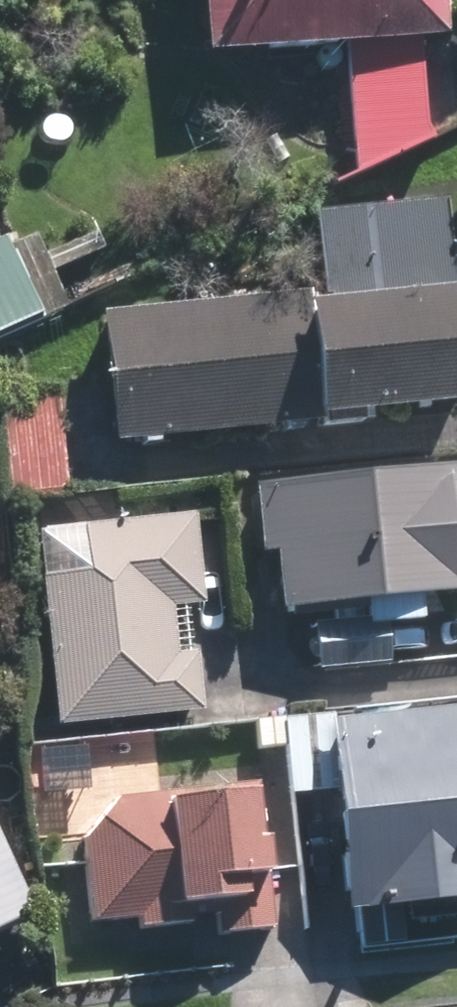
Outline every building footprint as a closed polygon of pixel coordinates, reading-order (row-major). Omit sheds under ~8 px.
[(351,171),(424,138),(418,39),(443,36),(440,0),(193,0),(196,53),(343,44),(351,171)] [(442,198),(309,213),(319,301),(308,302),(307,292),(98,315),(113,446),(368,417),(367,411),(456,401),(456,331),(442,198)] [(27,325),(0,261),(0,336),(27,325)] [(0,396),(0,495),(0,499),(66,493),(56,391),(0,396)] [(250,481),(257,551),(271,550),(277,611),(362,600),(364,615),(311,622),(316,669),(390,660),(386,620),(419,616),(417,595),(456,591),(456,459),(250,481)] [(200,600),(194,523),(228,519),(225,484),(184,486),(186,514),(81,523),(85,570),(41,574),(54,722),(199,710),(194,653),(174,656),(169,603),(200,600)] [(456,900),(456,707),(336,720),(335,714),(288,719),(295,796),(335,791),(346,911),(456,900)] [(282,720),(246,724),(248,751),(285,747),(282,720)] [(255,779),(106,794),(80,823),(89,918),(137,913),(139,928),(193,921),(192,914),(215,911),(217,932),(270,927),(255,779)] [(29,907),(0,844),(0,920),(29,907)]
